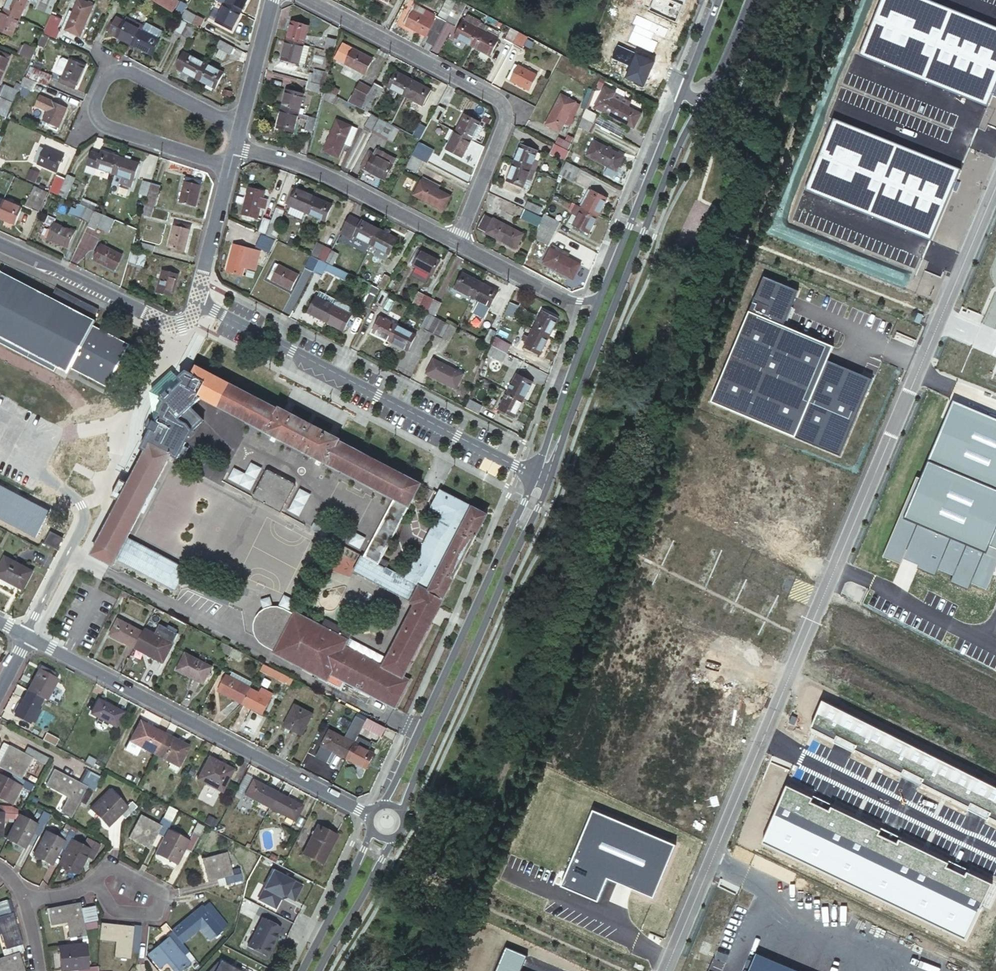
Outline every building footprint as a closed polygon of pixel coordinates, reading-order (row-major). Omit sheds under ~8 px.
[(4,11),(20,18),(28,0),(9,0),(4,11)] [(50,15),(51,14),(54,8),(37,0),(34,8),(50,15)] [(62,28),(80,35),(95,2),(91,0),(78,0),(73,11),(69,10),(62,28)] [(155,1),(171,10),(177,1),(176,0),(153,0),(155,1)] [(172,11),(179,14),(185,3),(178,0),(172,11)] [(224,4),(239,12),(245,0),(226,0),(224,4)] [(447,20),(457,0),(445,0),(437,15),(447,20)] [(447,20),(455,24),(466,3),(460,0),(457,0),(447,20)] [(239,12),(224,4),(216,20),(231,28),(239,12)] [(180,15),(188,20),(192,22),(196,13),(184,7),(180,15)] [(407,24),(425,34),(435,14),(424,8),(422,13),(411,8),(403,22),(407,23),(407,24)] [(4,11),(0,19),(0,29),(12,35),(20,18),(4,11)] [(50,15),(45,28),(43,32),(56,38),(60,30),(59,27),(62,19),(51,14),(50,15)] [(173,29),(181,33),(188,20),(180,15),(173,29)] [(472,45),(481,30),(477,27),(480,22),(467,15),(455,36),(472,45)] [(108,31),(133,44),(141,29),(116,16),(108,31)] [(188,20),(181,33),(188,37),(195,24),(192,22),(188,20)] [(291,20),(286,39),(303,44),(308,25),(291,20)] [(486,32),(481,30),(472,45),(490,55),(499,39),(497,38),(500,31),(489,26),(486,32)] [(505,38),(513,42),(519,31),(511,27),(505,38)] [(141,29),(133,44),(151,53),(158,38),(141,29)] [(519,31),(513,42),(522,47),(528,36),(519,31)] [(323,49),(333,52),(337,39),(327,36),(323,49)] [(233,45),(219,37),(215,45),(229,52),(233,45)] [(303,44),(286,39),(281,58),(299,62),(299,61),(303,44)] [(19,53),(31,59),(36,49),(23,44),(19,53)] [(310,46),(303,44),(299,61),(306,63),(310,46)] [(353,48),(345,62),(354,66),(364,72),(372,58),(353,48)] [(640,51),(635,49),(627,50),(623,52),(619,58),(619,64),(622,69),(627,73),(633,74),(638,72),(643,67),(644,62),(643,56),(640,51)] [(197,77),(205,62),(183,50),(176,64),(177,67),(197,77)] [(64,75),(70,61),(64,58),(60,59),(56,69),(58,72),(64,75)] [(64,75),(60,82),(75,88),(85,65),(70,59),(70,61),(64,75)] [(205,62),(197,77),(215,87),(223,71),(205,62)] [(515,62),(507,77),(528,89),(536,73),(515,62)] [(28,66),(25,74),(54,87),(57,79),(28,66)] [(308,80),(325,84),(328,72),(312,68),(308,80)] [(388,86),(405,95),(413,79),(396,71),(388,86)] [(24,75),(21,84),(33,89),(37,81),(24,75)] [(413,79),(405,95),(422,105),(431,89),(413,79)] [(323,93),(324,89),(325,84),(311,81),(308,80),(306,89),(323,93)] [(346,101),(361,108),(372,87),(358,80),(346,101)] [(0,93),(0,96),(13,102),(19,89),(4,83),(0,93)] [(372,87),(361,108),(368,111),(375,96),(378,98),(384,87),(374,83),(372,87)] [(286,89),(281,107),(297,111),(302,113),(304,106),(299,105),(302,93),(286,89)] [(340,97),(330,92),(326,99),(336,104),(340,97)] [(561,93),(545,122),(560,131),(576,102),(561,93)] [(605,93),(598,107),(633,126),(641,112),(605,93)] [(48,109),(44,119),(58,126),(68,107),(42,95),(37,104),(48,109)] [(13,102),(0,96),(0,97),(0,113),(7,116),(13,102)] [(438,104),(431,117),(438,121),(445,108),(438,104)] [(297,111),(281,107),(277,126),(293,130),(297,111)] [(586,109),(582,117),(594,124),(599,116),(586,109)] [(372,127),(378,117),(371,113),(364,126),(371,130),(372,127)] [(313,131),(317,117),(309,114),(305,128),(313,131)] [(464,114),(456,130),(471,138),(479,122),(464,114)] [(401,129),(390,123),(378,117),(372,127),(384,134),(395,140),(401,129)] [(594,124),(582,117),(579,127),(590,133),(596,124),(594,124)] [(336,119),(323,149),(338,155),(343,142),(348,144),(356,127),(336,119)] [(413,135),(420,139),(427,126),(420,122),(413,135)] [(456,130),(450,127),(445,136),(451,139),(447,147),(462,155),(471,138),(456,130)] [(561,139),(558,144),(569,150),(575,137),(569,135),(567,142),(561,139)] [(413,153),(424,159),(431,145),(420,139),(413,153)] [(594,139),(586,153),(616,169),(624,155),(594,139)] [(521,143),(514,162),(530,168),(537,150),(521,143)] [(569,150),(558,144),(553,153),(565,160),(569,150)] [(45,148),(38,162),(56,170),(63,156),(45,148)] [(96,166),(115,172),(120,157),(101,150),(101,153),(92,150),(87,163),(96,166)] [(368,151),(361,165),(385,178),(395,158),(385,152),(381,158),(368,151)] [(418,171),(424,159),(413,153),(407,165),(418,171)] [(120,157),(115,172),(121,174),(133,178),(138,163),(120,157)] [(580,168),(567,161),(561,172),(574,179),(580,168)] [(530,168),(514,162),(506,180),(522,186),(523,185),(526,178),(530,180),(534,170),(530,168)] [(33,167),(28,179),(35,182),(40,170),(33,167)] [(57,173),(49,191),(58,194),(65,177),(57,173)] [(133,178),(121,174),(119,181),(131,185),(133,178)] [(65,177),(58,194),(65,197),(73,178),(66,175),(65,177)] [(422,176),(421,179),(439,188),(441,185),(422,176)] [(202,182),(190,179),(185,178),(179,201),(196,205),(201,185),(202,182)] [(138,192),(147,195),(151,182),(142,179),(138,192)] [(439,188),(421,179),(413,193),(442,208),(450,194),(439,188)] [(145,204),(154,206),(160,184),(151,182),(147,195),(145,204)] [(47,189),(40,186),(32,202),(39,206),(47,189)] [(247,186),(241,212),(257,216),(264,191),(247,186)] [(307,212),(314,197),(295,189),(292,187),(286,203),(289,204),(307,212)] [(593,189),(584,206),(598,214),(607,197),(593,189)] [(79,203),(93,209),(96,203),(82,197),(79,203)] [(332,205),(314,197),(307,212),(325,220),(332,205)] [(525,198),(521,207),(540,216),(544,207),(525,198)] [(0,207),(0,216),(15,223),(22,207),(4,199),(0,207)] [(93,210),(93,209),(79,203),(78,203),(73,214),(88,221),(93,210)] [(584,206),(578,203),(573,212),(579,214),(574,223),(589,231),(598,214),(584,206)] [(151,214),(154,206),(145,204),(142,212),(151,214)] [(271,220),(266,234),(274,237),(279,223),(284,209),(276,206),(271,219),(271,220)] [(540,222),(542,217),(540,216),(521,207),(517,216),(539,226),(540,222)] [(93,210),(88,221),(87,223),(95,226),(96,224),(110,230),(114,220),(93,210)] [(573,212),(569,219),(574,222),(579,214),(573,212)] [(544,213),(542,217),(540,222),(556,230),(560,221),(544,213)] [(348,214),(339,231),(352,238),(354,234),(371,243),(379,229),(362,220),(361,221),(348,214)] [(486,231),(493,218),(486,214),(479,227),(486,231)] [(259,231),(266,234),(271,220),(271,219),(264,217),(259,231)] [(523,234),(493,218),(486,231),(516,247),(523,234)] [(556,230),(540,222),(539,226),(534,238),(548,245),(556,230)] [(54,223),(48,237),(67,246),(74,232),(54,223)] [(183,227),(173,224),(167,246),(184,250),(190,226),(183,224),(183,227)] [(383,231),(379,229),(371,243),(368,250),(383,259),(387,252),(388,252),(396,238),(388,234),(390,230),(385,228),(383,231)] [(273,249),(277,242),(268,236),(264,244),(273,249)] [(134,240),(131,248),(147,252),(152,253),(154,245),(134,240)] [(233,243),(226,268),(242,273),(244,265),(256,268),(260,251),(233,243)] [(99,244),(93,258),(113,267),(119,253),(99,244)] [(325,258),(330,249),(331,247),(324,244),(318,255),(325,258)] [(552,245),(551,248),(569,257),(571,254),(552,245)] [(408,263),(411,264),(419,249),(416,247),(408,263)] [(147,252),(131,248),(128,262),(144,265),(147,252)] [(569,257),(551,248),(544,261),(573,277),(580,263),(569,257)] [(325,258),(324,259),(332,263),(337,253),(330,249),(325,258)] [(419,249),(411,264),(432,276),(441,260),(419,249)] [(305,265),(314,270),(320,258),(311,254),(305,265)] [(320,258),(314,270),(322,274),(324,269),(346,281),(351,272),(332,263),(324,259),(320,258)] [(275,261),(267,276),(291,288),(298,273),(275,261)] [(0,272),(0,335),(67,371),(70,367),(107,386),(130,343),(93,323),(95,320),(93,319),(99,307),(57,285),(51,297),(1,270),(0,272)] [(161,270),(156,290),(173,294),(178,274),(161,270)] [(472,296),(480,280),(464,271),(455,287),(472,296)] [(378,286),(381,288),(385,290),(391,278),(384,275),(378,286)] [(765,277),(712,403),(841,457),(873,380),(828,361),(834,347),(785,326),(799,292),(765,277)] [(498,290),(480,280),(472,296),(480,301),(477,306),(487,311),(490,306),(498,290)] [(374,302),(381,288),(378,286),(373,284),(362,304),(371,308),(374,302)] [(381,306),(389,292),(385,290),(381,288),(374,302),(381,306)] [(411,303),(412,303),(426,311),(433,297),(418,289),(411,303)] [(320,290),(317,295),(334,304),(337,299),(320,290)] [(334,304),(317,295),(316,294),(307,310),(325,320),(334,304)] [(426,311),(427,311),(436,316),(443,302),(433,297),(426,311)] [(510,300),(504,313),(512,317),(519,304),(510,300)] [(334,304),(325,320),(343,329),(351,313),(334,304)] [(419,326),(434,334),(442,318),(436,316),(427,311),(419,326)] [(542,311),(533,327),(549,335),(557,319),(542,311)] [(373,332),(391,341),(400,326),(381,316),(373,332)] [(442,318),(434,334),(442,339),(451,323),(442,318)] [(451,323),(442,339),(448,342),(457,326),(451,323)] [(400,326),(391,341),(408,350),(416,334),(400,326)] [(549,335),(533,327),(530,334),(525,332),(523,336),(528,338),(525,345),(540,353),(549,335)] [(489,328),(485,339),(491,342),(496,330),(489,328)] [(492,344),(507,352),(512,344),(495,335),(492,344)] [(503,361),(507,352),(492,344),(488,353),(503,361)] [(500,367),(503,361),(488,353),(485,359),(500,367)] [(434,359),(426,373),(455,388),(463,374),(434,359)] [(150,442),(93,553),(115,565),(117,559),(128,539),(173,454),(171,453),(200,396),(393,496),(364,552),(359,550),(351,566),(414,599),(381,661),(346,642),(353,628),(327,615),(323,622),(297,608),(296,610),(286,605),(279,603),(277,603),(273,602),(267,603),(261,606),(256,609),(251,618),(251,624),(252,629),(254,634),(256,638),(258,640),(262,643),(265,646),(274,651),(274,652),(326,679),(330,672),(395,706),(411,676),(403,673),(486,512),(439,487),(437,490),(429,506),(439,512),(436,518),(429,521),(416,545),(418,553),(415,559),(412,558),(404,573),(379,560),(420,481),(404,473),(403,473),(339,440),(339,438),(324,430),(323,431),(294,416),(295,415),(281,408),(279,409),(212,374),(212,373),(197,365),(192,372),(188,370),(150,442)] [(517,373),(508,390),(523,397),(532,381),(517,373)] [(523,397),(508,390),(499,408),(514,416),(523,397)] [(472,391),(469,398),(482,405),(486,398),(472,391)] [(465,407),(476,412),(478,414),(483,405),(482,405),(469,398),(465,407)] [(196,455),(192,463),(222,479),(227,470),(196,455)] [(249,461),(246,471),(232,466),(227,479),(252,488),(261,465),(249,461)] [(268,465),(252,494),(280,509),(296,480),(268,465)] [(289,509),(300,515),(310,492),(299,487),(289,509)] [(197,537),(211,544),(232,499),(217,492),(197,537)] [(252,512),(297,535),(304,522),(259,498),(252,512)] [(316,517),(312,525),(340,540),(345,532),(316,517)] [(349,542),(359,547),(365,536),(355,531),(349,542)] [(51,532),(46,541),(57,547),(62,538),(51,532)] [(172,562),(128,539),(117,559),(161,582),(172,562)] [(0,565),(0,576),(23,588),(33,570),(5,556),(0,565)] [(172,562),(161,582),(176,590),(187,570),(172,562)] [(179,593),(224,613),(231,597),(185,578),(179,593)] [(276,593),(266,593),(267,603),(273,602),(277,603),(276,593)] [(111,633),(136,646),(143,631),(119,618),(111,633)] [(163,625),(159,634),(174,641),(178,631),(163,625)] [(143,631),(136,646),(164,661),(173,642),(145,627),(143,631)] [(186,652),(177,668),(204,682),(212,666),(186,652)] [(263,663),(259,670),(288,685),(292,677),(263,663)] [(40,665),(27,689),(43,698),(46,699),(57,679),(51,676),(53,672),(40,665)] [(243,702),(250,687),(226,674),(218,689),(243,702)] [(272,693),(253,683),(250,687),(270,697),(272,693)] [(270,697),(250,687),(243,702),(262,712),(270,697)] [(43,698),(27,689),(14,714),(29,722),(43,698)] [(98,698),(90,712),(97,716),(94,720),(95,723),(98,726),(101,727),(104,726),(107,721),(115,725),(122,711),(98,698)] [(293,709),(285,724),(303,734),(311,719),(293,709)] [(385,725),(368,716),(362,726),(380,735),(385,725)] [(139,719),(129,739),(125,747),(136,753),(140,745),(153,751),(163,732),(139,719)] [(347,756),(354,741),(330,729),(322,743),(347,756)] [(163,732),(153,751),(169,760),(168,761),(169,762),(168,765),(175,769),(188,745),(163,732)] [(47,733),(43,740),(54,746),(58,739),(47,733)] [(368,740),(358,735),(354,741),(367,748),(369,743),(368,740)] [(374,752),(354,741),(347,756),(366,767),(374,752)] [(19,787),(23,789),(26,783),(20,780),(31,760),(37,763),(41,755),(26,747),(22,755),(2,745),(0,749),(0,769),(11,775),(8,781),(0,777),(0,800),(4,802),(14,785),(19,787)] [(209,755),(197,777),(221,790),(233,768),(209,755)] [(91,791),(95,784),(94,783),(80,775),(76,782),(52,769),(43,785),(66,799),(58,813),(68,819),(85,788),(91,791)] [(80,775),(94,783),(97,777),(83,769),(80,775)] [(245,793),(269,806),(277,791),(252,778),(245,793)] [(9,805),(19,787),(14,785),(4,802),(9,805)] [(105,790),(87,808),(104,826),(115,815),(121,821),(135,807),(129,801),(122,808),(105,790)] [(277,791),(269,806),(294,818),(302,804),(277,791)] [(655,899),(678,846),(595,811),(562,887),(599,903),(609,880),(655,899)] [(17,816),(5,839),(21,848),(30,831),(37,835),(44,821),(38,817),(34,825),(17,816)] [(139,816),(128,837),(148,848),(156,834),(162,837),(153,853),(172,863),(181,847),(187,850),(194,838),(187,834),(184,840),(165,830),(169,824),(163,821),(159,827),(139,816)] [(313,833),(304,851),(323,861),(337,834),(318,823),(314,830),(312,829),(311,832),(313,833)] [(44,833),(31,856),(49,865),(58,848),(64,852),(58,863),(75,872),(84,856),(90,859),(98,845),(93,841),(87,850),(70,841),(73,837),(67,833),(61,843),(44,833)] [(219,875),(220,881),(238,877),(236,867),(227,869),(223,849),(198,854),(204,878),(219,875)] [(268,857),(274,861),(278,854),(271,850),(268,857)] [(291,897),(299,882),(271,867),(256,896),(271,904),(276,892),(282,892),(291,897)] [(0,970),(18,970),(13,950),(17,949),(4,894),(0,895),(0,969),(0,970)] [(213,922),(219,917),(204,899),(198,904),(197,903),(165,929),(166,930),(161,934),(162,936),(141,953),(152,966),(163,957),(173,969),(184,961),(178,954),(183,950),(176,941),(197,923),(208,935),(217,928),(213,922)] [(45,908),(47,926),(68,923),(70,938),(81,936),(80,922),(91,921),(90,908),(78,909),(78,904),(45,908)] [(260,914),(245,943),(264,953),(278,923),(260,914)] [(93,924),(92,941),(111,942),(111,957),(122,958),(123,950),(129,951),(131,925),(116,924),(116,925),(93,924)] [(51,946),(54,969),(71,967),(72,970),(90,970),(90,965),(78,966),(76,943),(51,946)] [(757,954),(751,970),(797,970),(757,954)] [(218,957),(217,959),(215,958),(204,970),(245,970),(218,957)]
